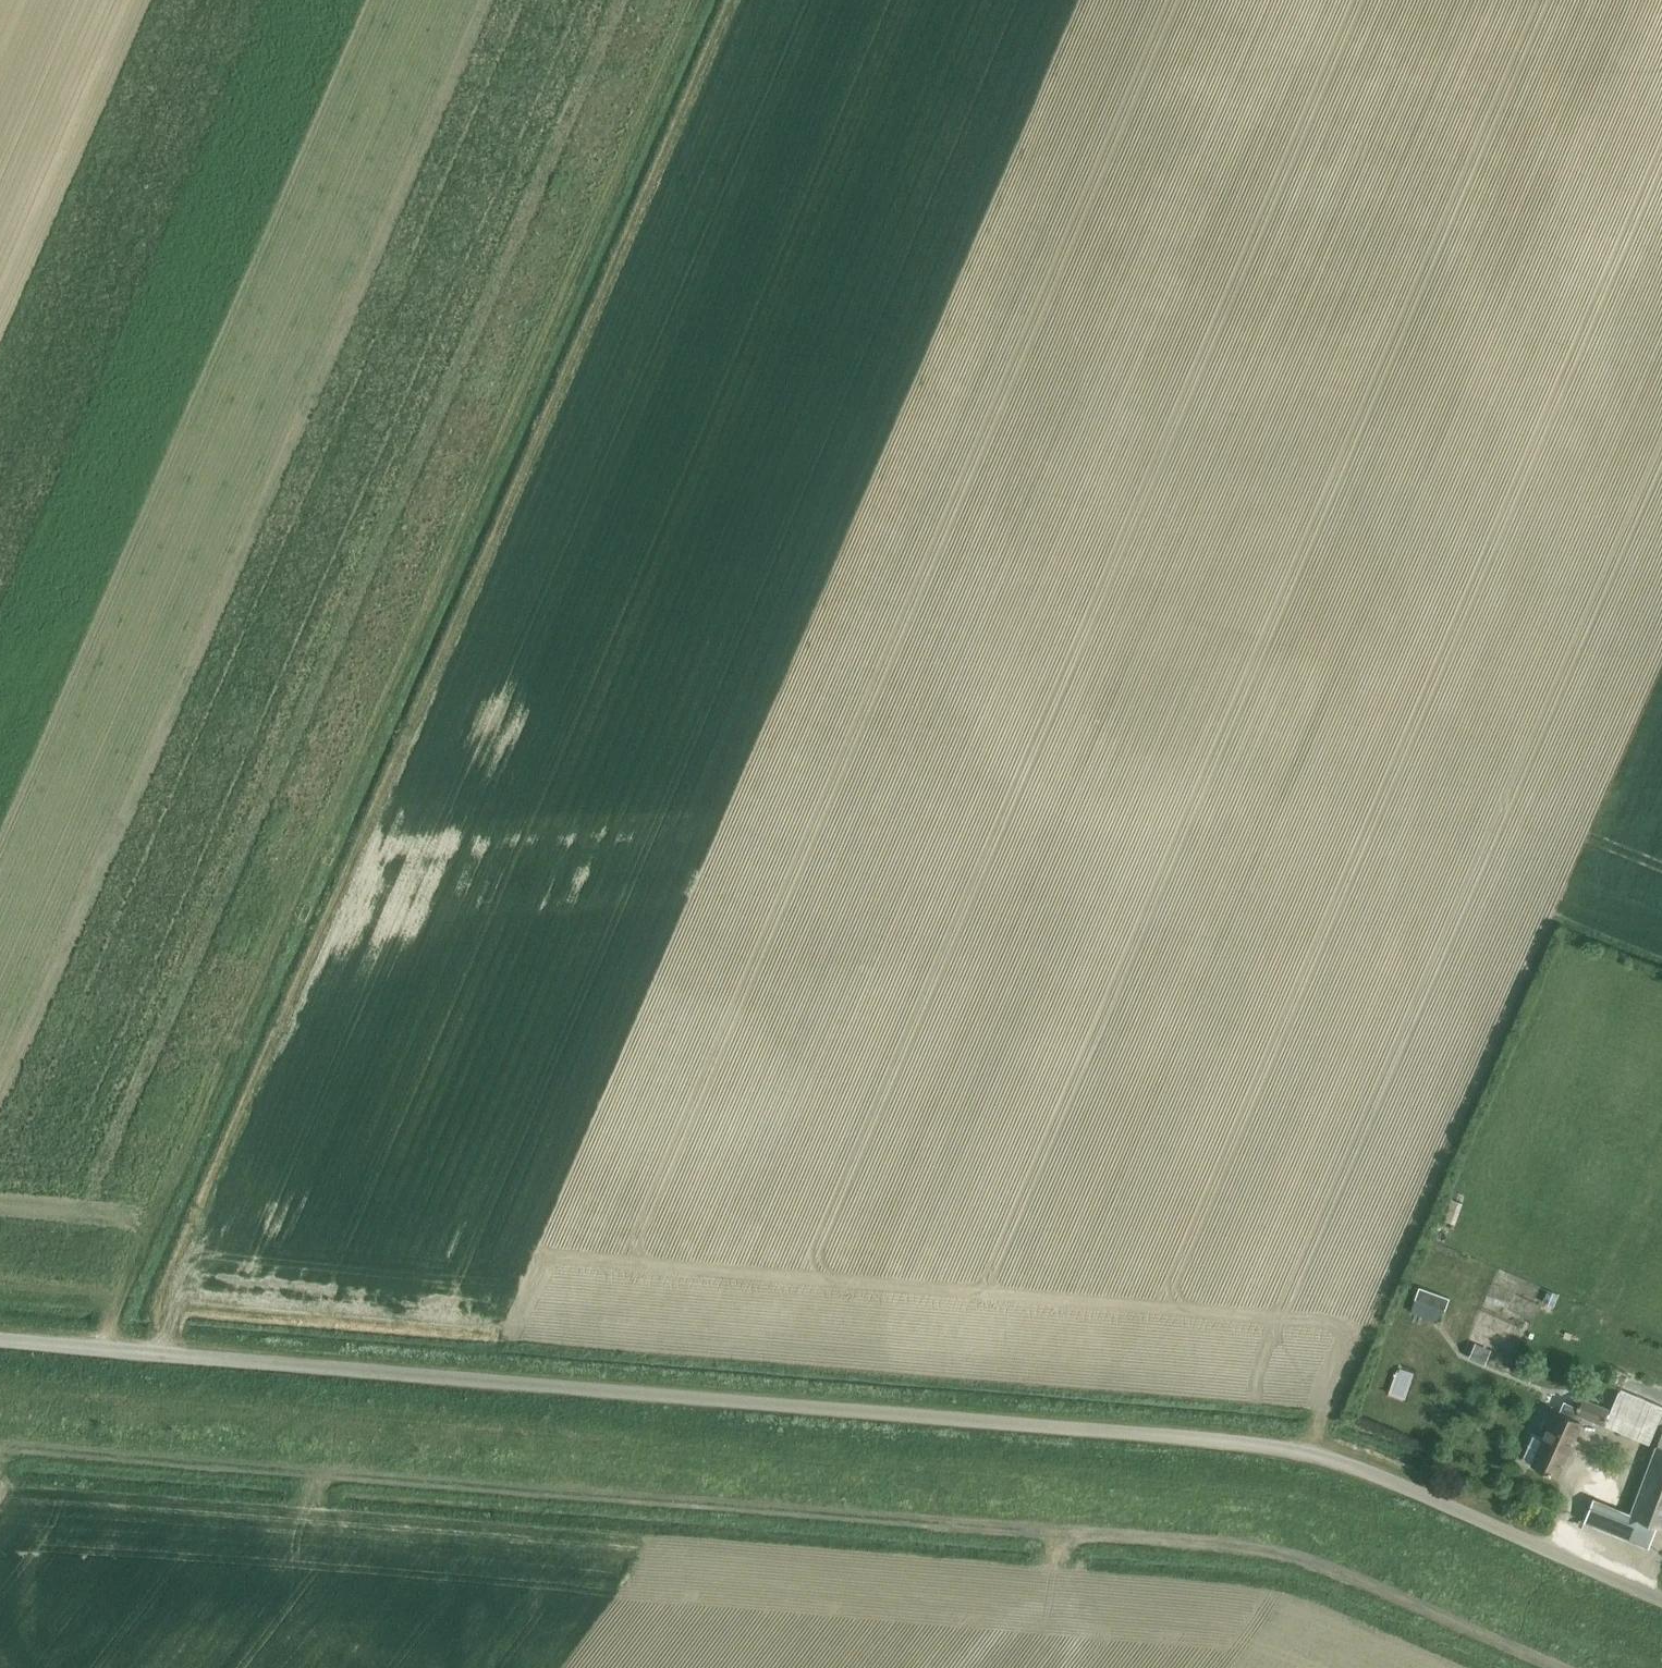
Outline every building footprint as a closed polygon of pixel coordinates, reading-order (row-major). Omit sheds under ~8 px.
[(1420,1287),(1415,1301),(1445,1312),(1450,1298),(1420,1287)] [(1554,1306),(1559,1294),(1549,1290),(1544,1302),(1554,1306)] [(1515,1348),(1524,1322),(1485,1309),(1477,1335),(1515,1348)] [(1478,1347),(1473,1357),(1488,1364),(1493,1354),(1478,1347)] [(1523,1458),(1558,1474),(1585,1413),(1649,1441),(1661,1410),(1661,1405),(1622,1387),(1613,1408),(1585,1396),(1581,1406),(1566,1400),(1561,1410),(1559,1409),(1546,1440),(1534,1434),(1523,1458)] [(1658,1526),(1661,1527),(1661,1435),(1631,1516),(1598,1503),(1591,1521),(1651,1544),(1658,1526)]
